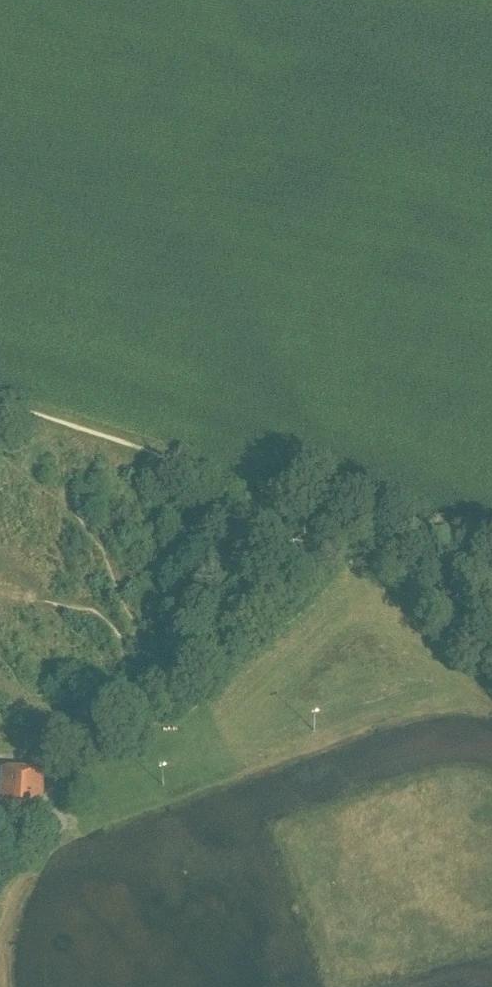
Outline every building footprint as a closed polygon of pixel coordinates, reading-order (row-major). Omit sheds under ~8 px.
[(0,726),(0,743),(31,744),(31,727),(0,726)] [(43,824),(46,771),(44,771),(2,768),(0,799),(0,822),(43,824)]
